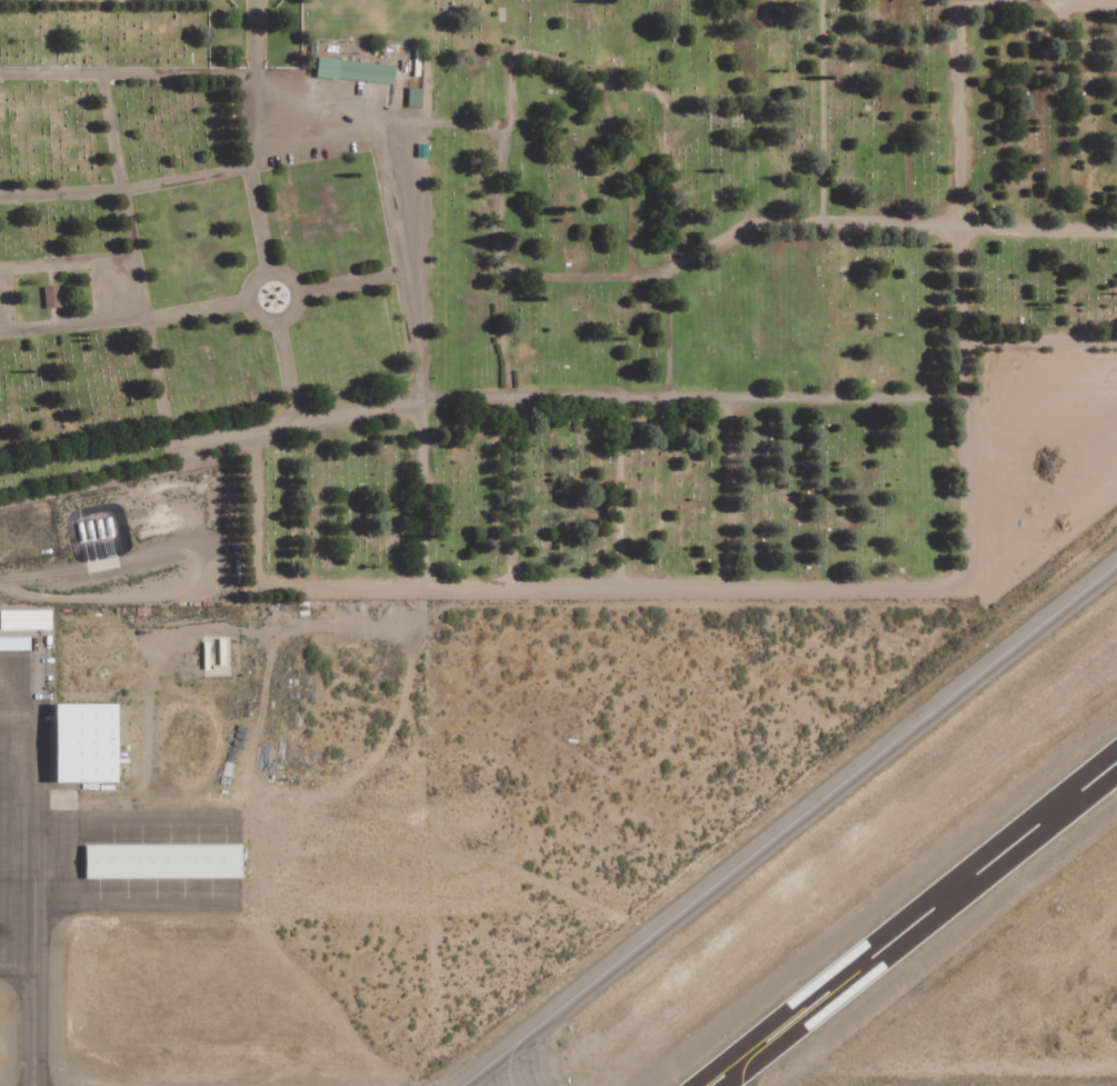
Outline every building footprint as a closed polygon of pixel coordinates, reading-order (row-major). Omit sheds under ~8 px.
[(395,84),(398,65),(320,56),(318,75),(395,84)] [(410,104),(423,104),(423,93),(411,92),(410,104)] [(48,308),(64,306),(61,285),(46,287),(48,308)] [(3,610),(3,629),(55,629),(55,610),(3,610)] [(32,650),(32,637),(0,637),(0,650),(32,650)] [(62,704),(63,781),(126,781),(124,704),(62,704)] [(88,844),(245,844),(246,878),(87,878),(88,844)]
